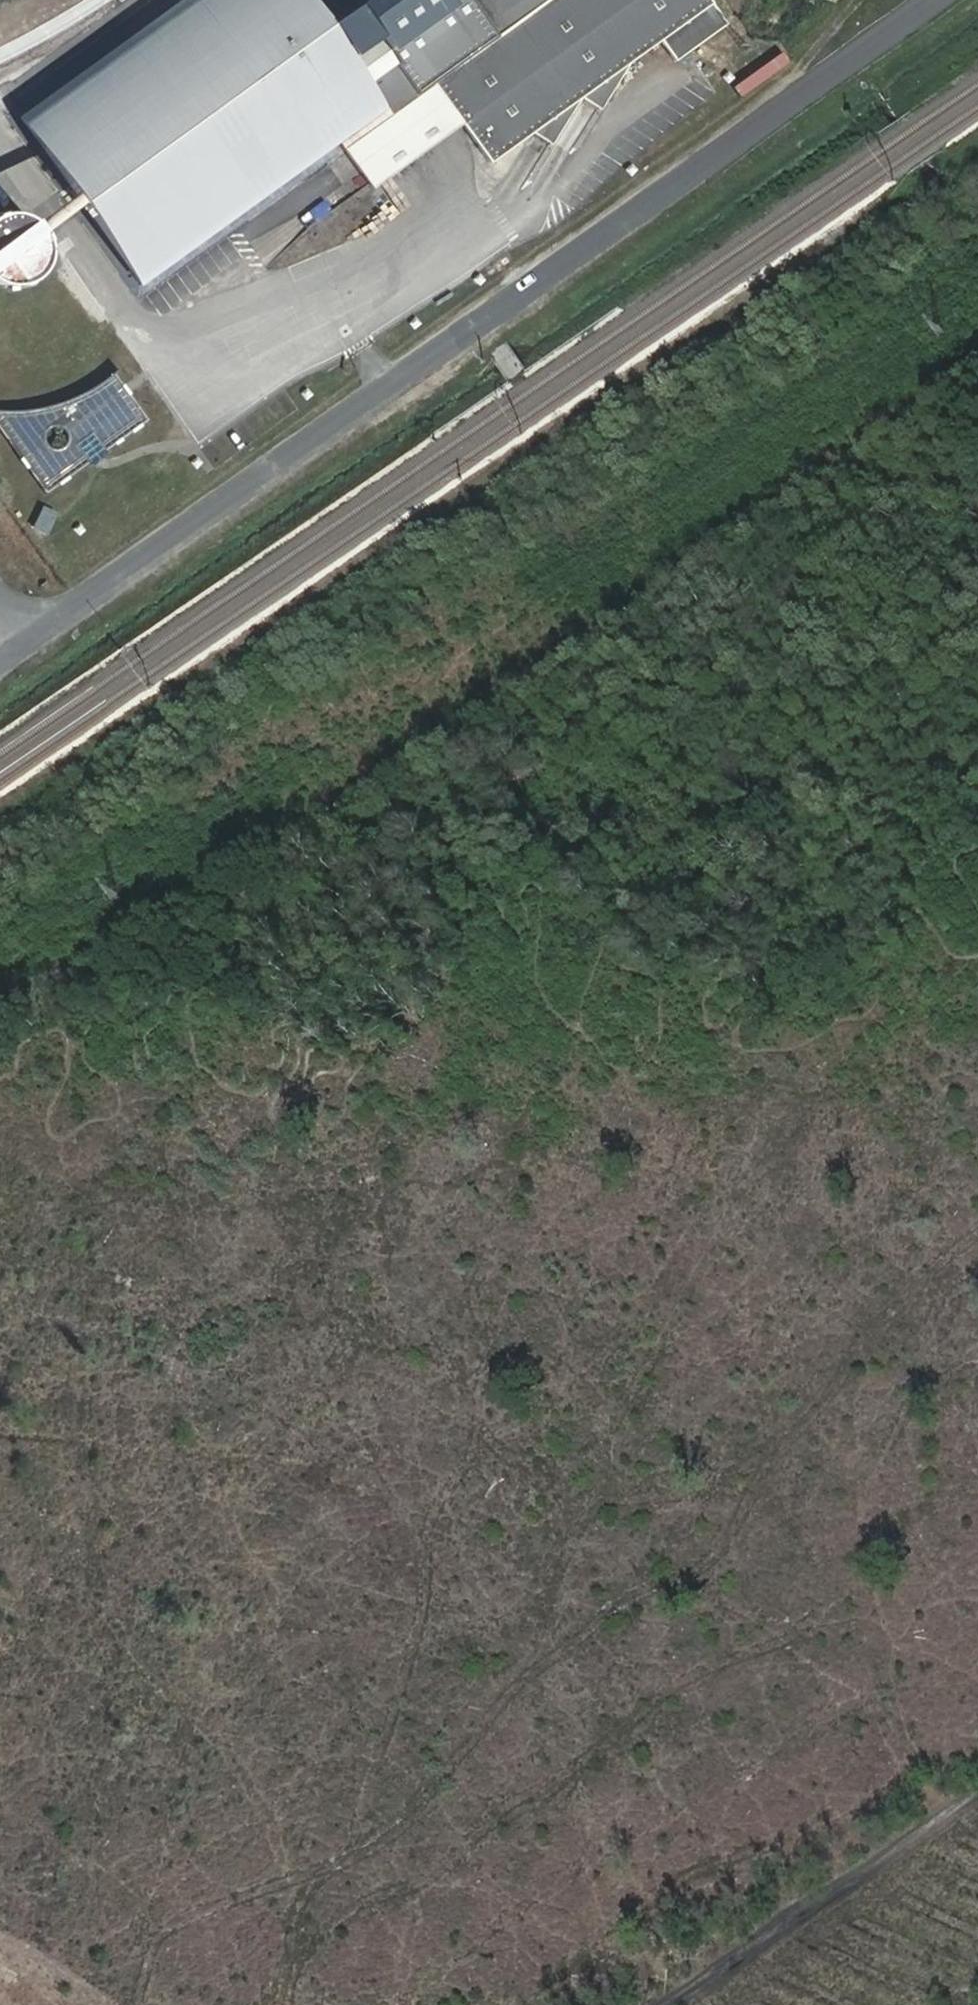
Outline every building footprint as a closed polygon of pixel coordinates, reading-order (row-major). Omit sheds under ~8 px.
[(303,0),(177,0),(15,117),(139,288),(340,142),(376,190),(464,127),(490,162),(532,131),(550,143),(583,98),(599,107),(633,56),(654,42),(668,60),(722,21),(707,0),(537,0),(496,30),(459,57),(451,106),(430,81),(416,92),(352,10),(324,29),(303,0)] [(496,30),(537,0),(474,0),(496,30)] [(459,57),(430,81),(451,106),(459,57)] [(39,245),(38,240),(37,236),(35,231),(32,227),(29,223),(26,220),(22,217),(18,215),(13,213),(8,212),(4,211),(0,211),(0,288),(4,288),(8,287),(13,286),(17,284),(22,282),(26,279),(29,276),(32,272),(35,268),(37,264),(38,259),(39,255),(40,250),(39,245)] [(17,432),(53,485),(152,419),(116,365),(17,432)]
